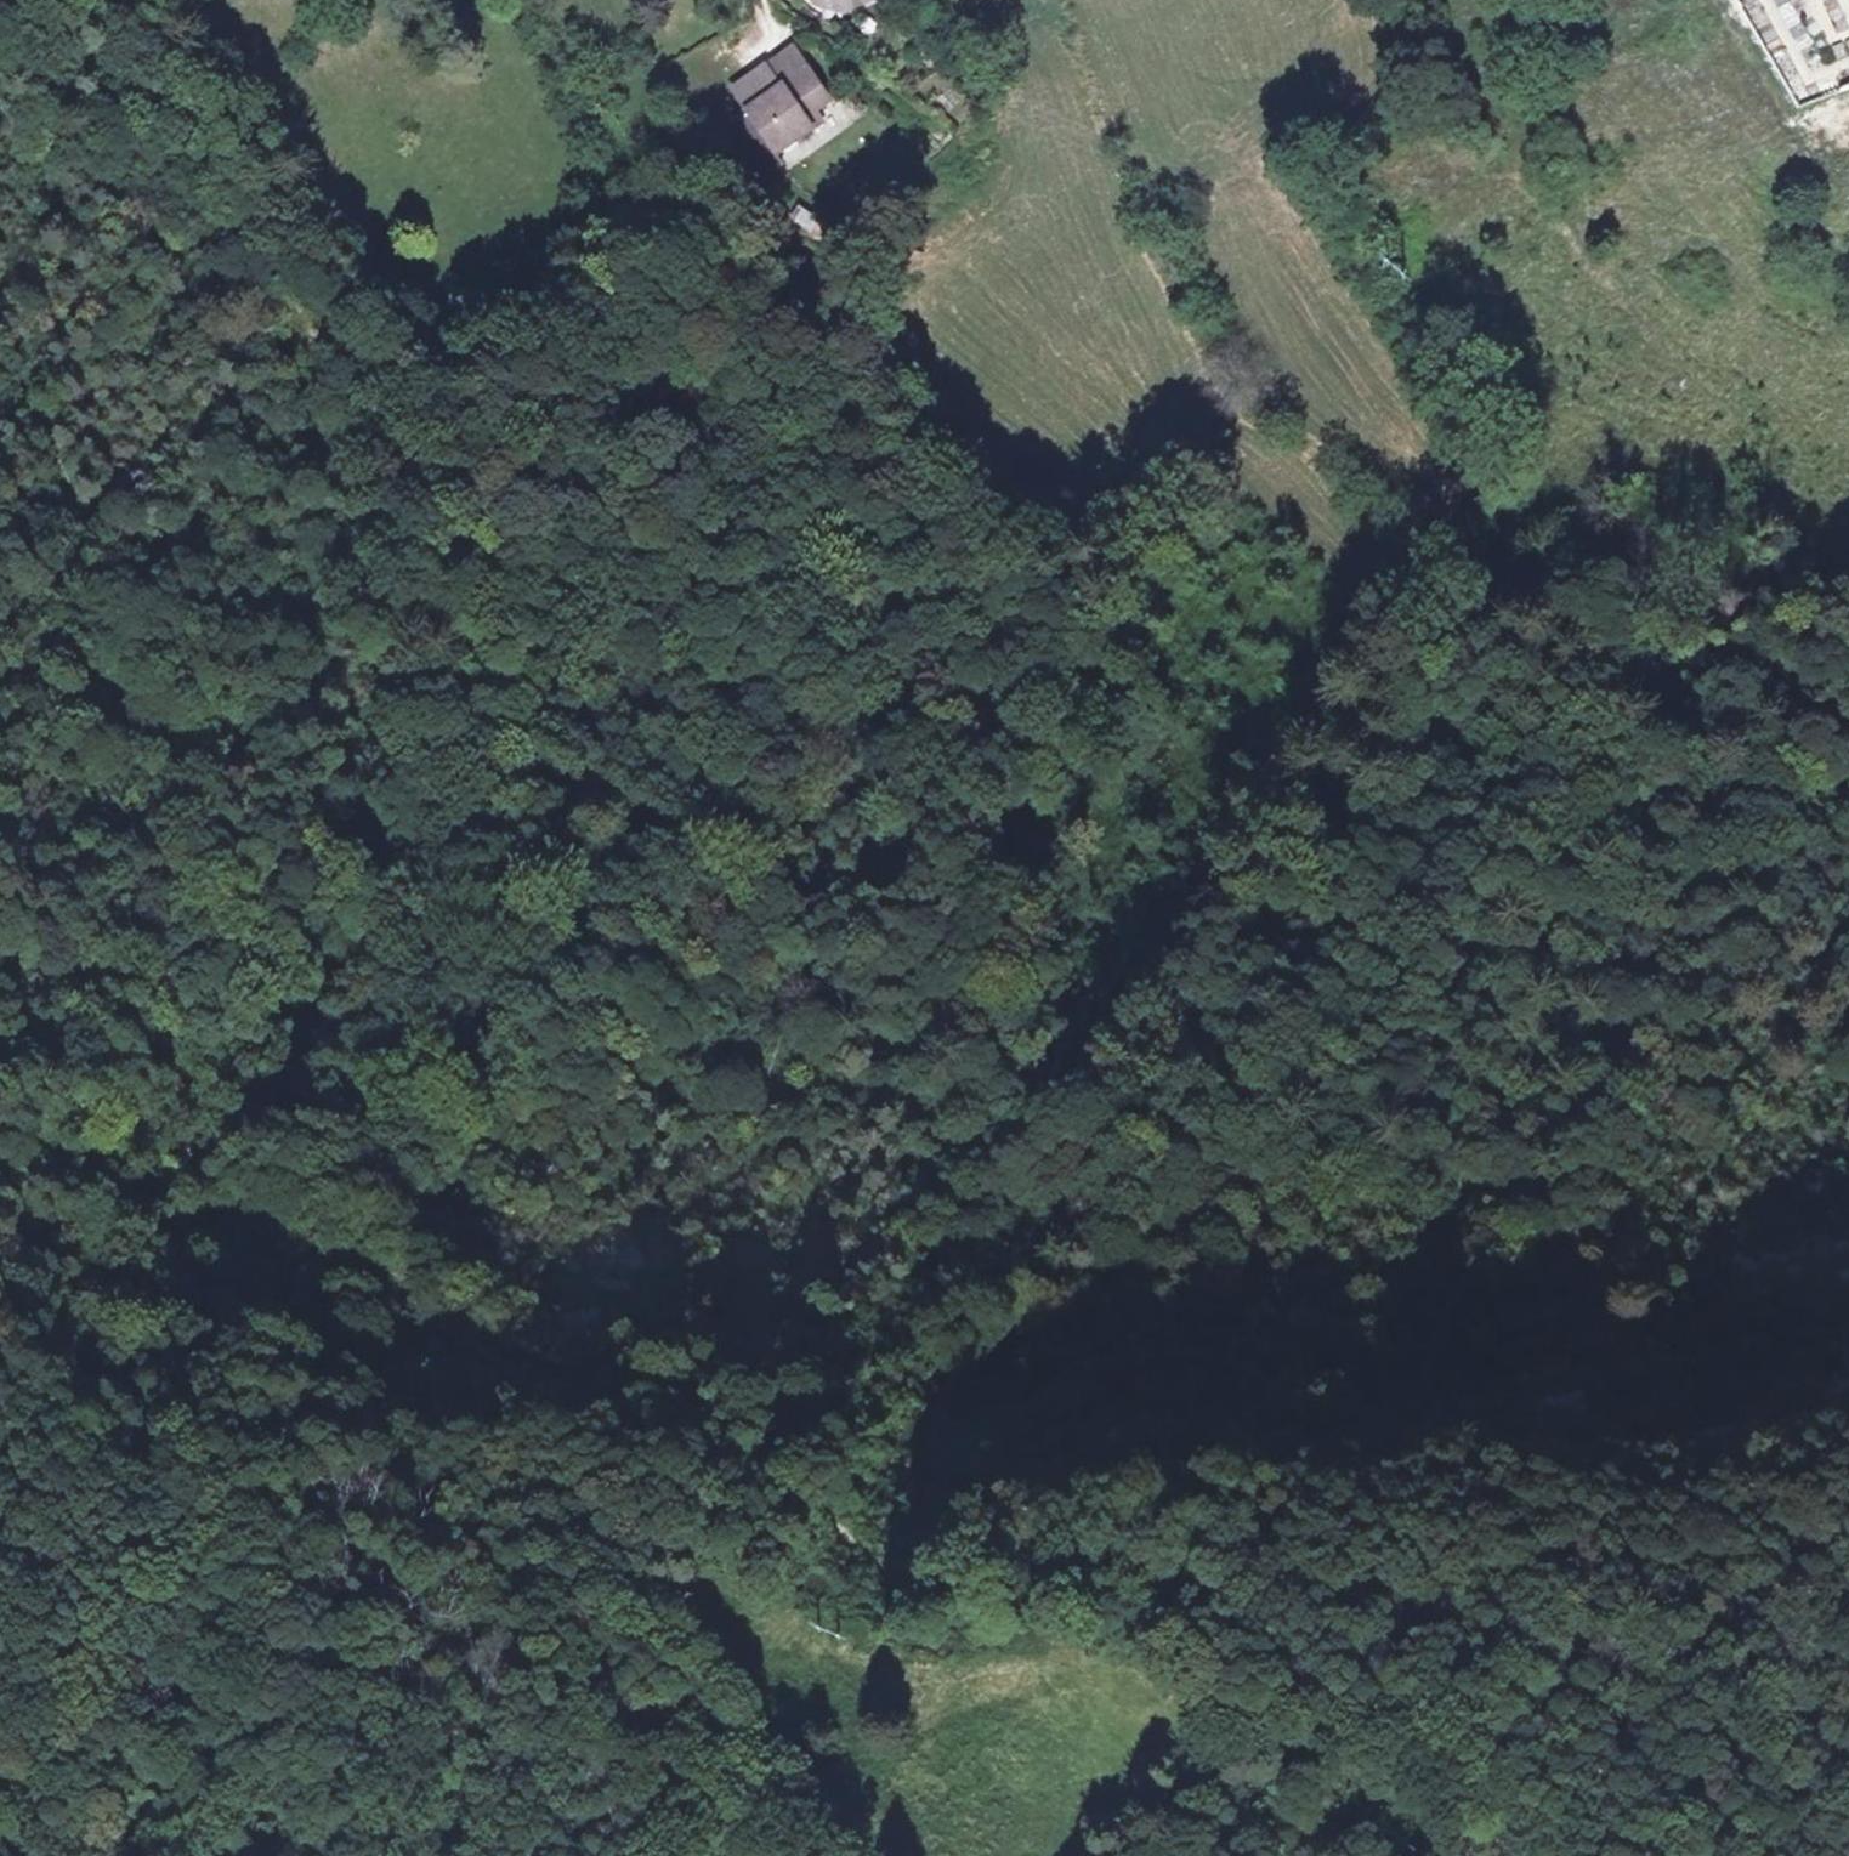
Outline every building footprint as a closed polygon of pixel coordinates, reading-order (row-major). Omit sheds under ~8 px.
[(766,58),(735,82),(749,101),(783,145),(816,120),(808,108),(816,102),(832,90),(795,39),(774,54),(768,59),(766,58)] [(783,145),(749,101),(732,115),(751,139),(755,137),(776,164),(788,153),(783,145)] [(825,114),(816,102),(808,108),(816,120),(825,114)]
